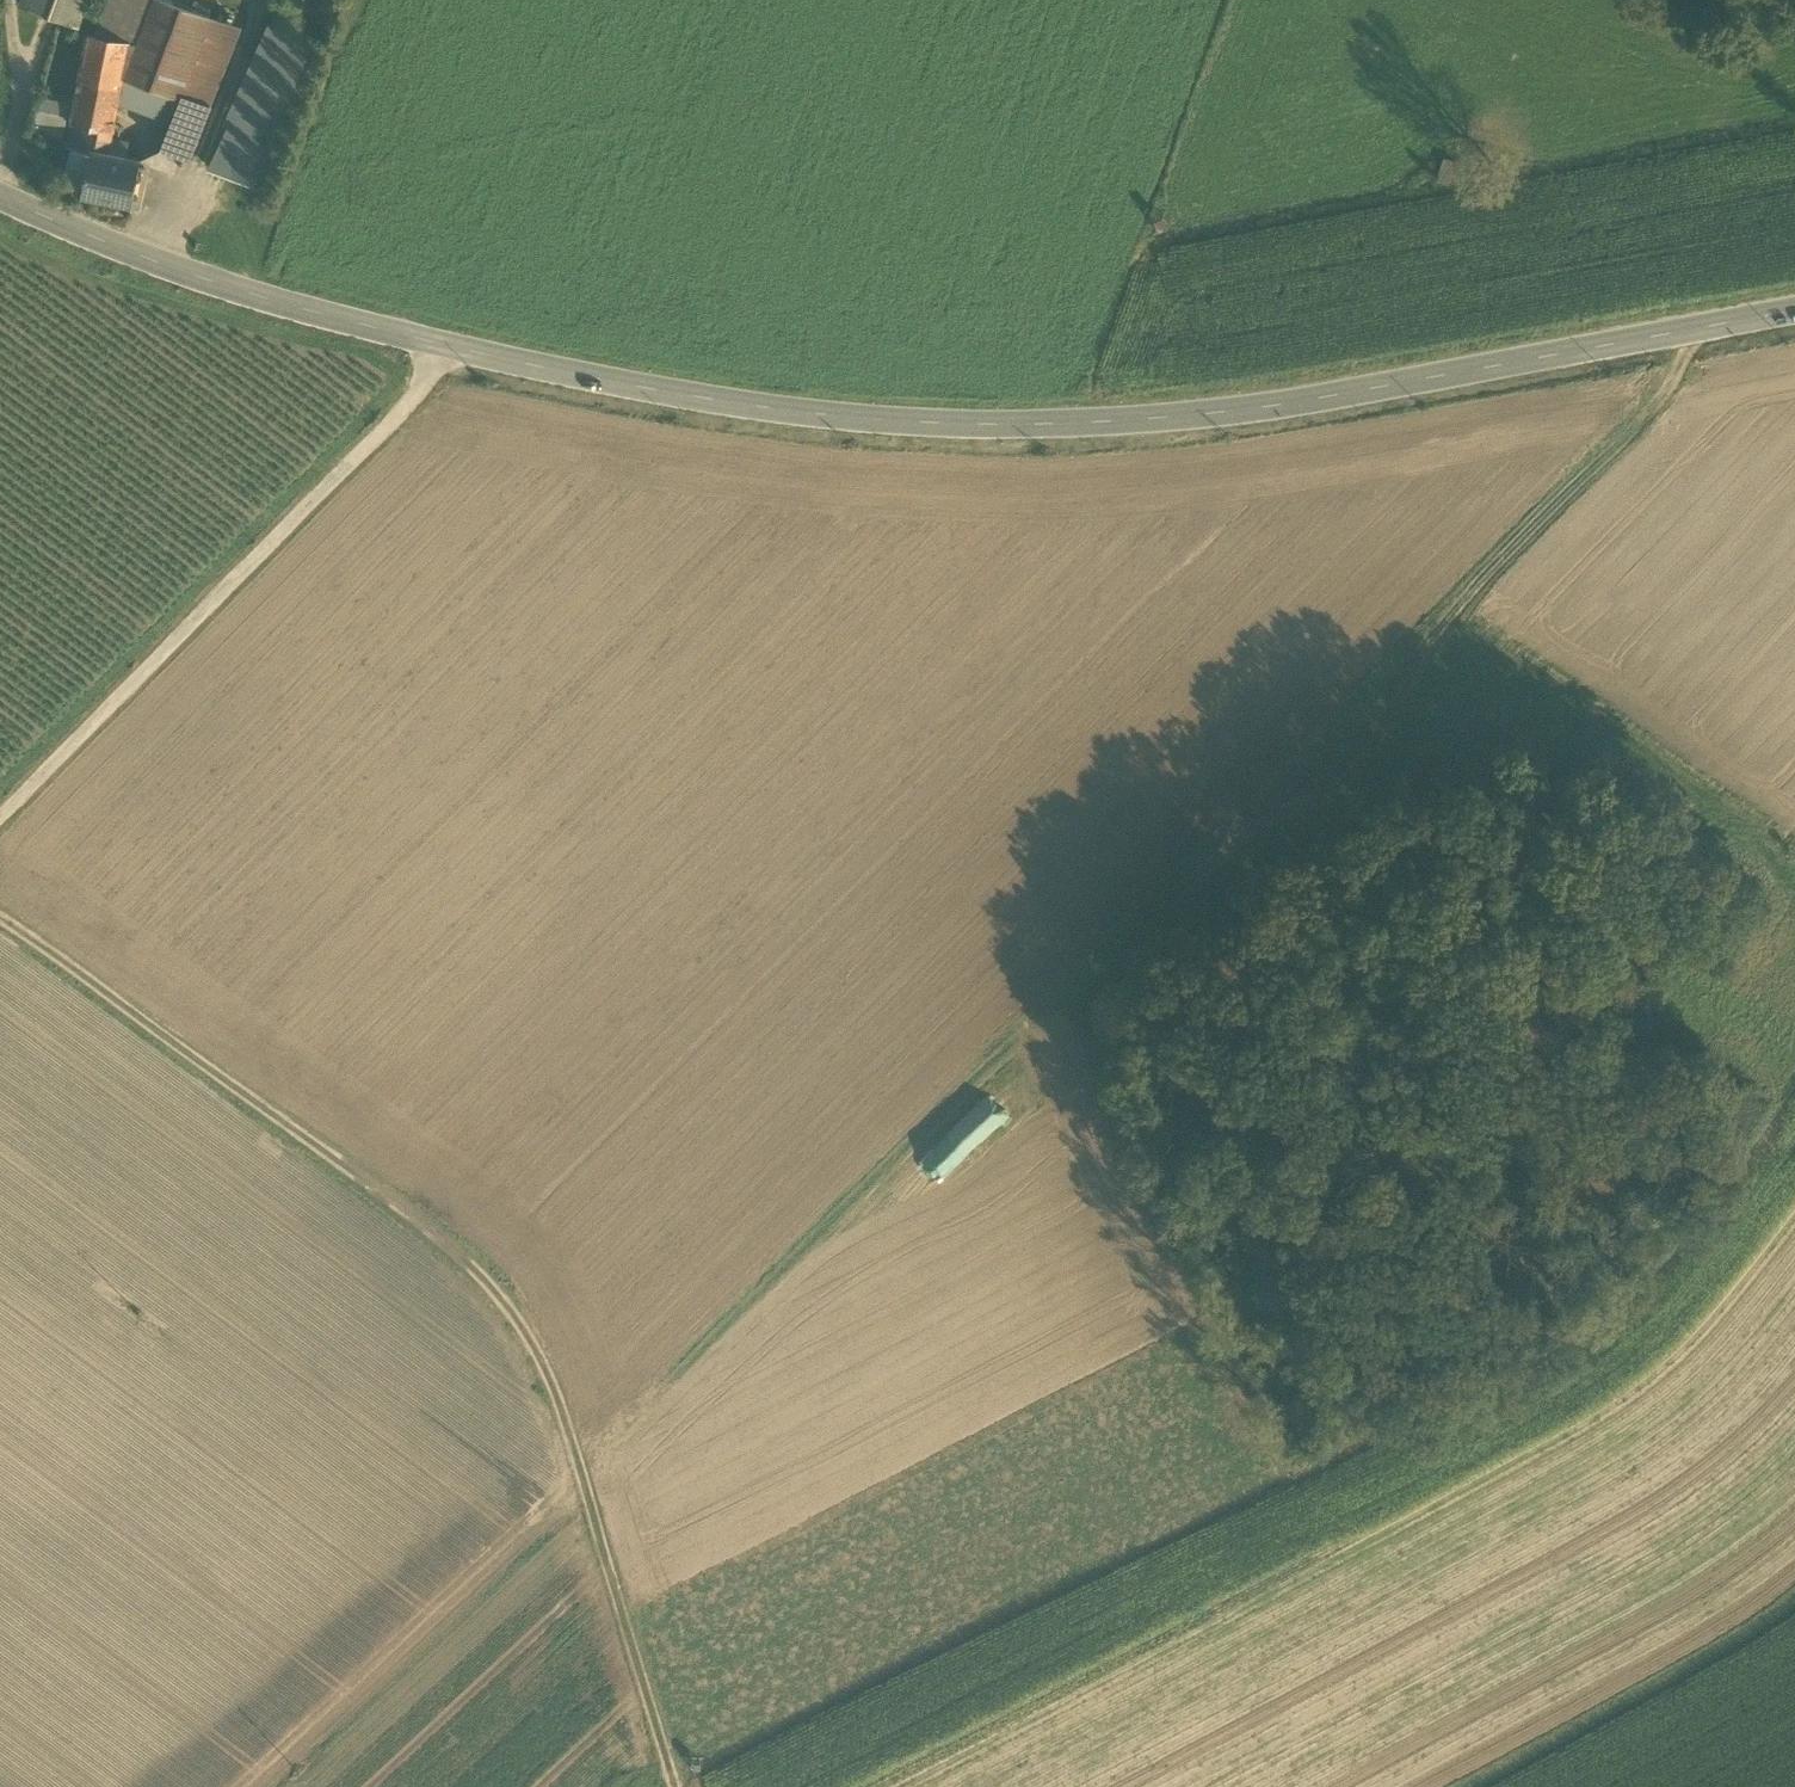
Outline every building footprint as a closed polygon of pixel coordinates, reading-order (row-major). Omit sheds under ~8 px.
[(20,6),(78,28),(88,0),(22,0),(20,6)] [(98,35),(129,41),(122,78),(123,78),(154,0),(110,0),(98,35)] [(168,0),(154,0),(123,78),(182,100),(184,95),(182,94),(210,17),(210,15),(168,0)] [(232,26),(210,17),(182,94),(184,95),(211,105),(235,46),(226,43),(232,26)] [(272,25),(229,126),(273,147),(317,45),(272,25)] [(241,29),(232,26),(226,43),(235,46),(241,29)] [(98,35),(89,34),(82,66),(70,124),(89,128),(111,131),(122,78),(129,41),(98,35)] [(211,105),(184,95),(182,100),(162,150),(188,161),(211,105)] [(39,98),(37,111),(60,114),(62,101),(39,98)] [(89,128),(70,124),(66,147),(72,148),(84,151),(89,128)] [(273,147),(229,126),(211,171),(253,188),(273,147)] [(111,131),(89,128),(84,151),(90,152),(91,150),(106,153),(111,131)] [(85,180),(90,152),(84,151),(72,148),(66,176),(85,180)] [(106,153),(91,150),(90,152),(85,180),(81,196),(131,206),(141,160),(106,153)]
